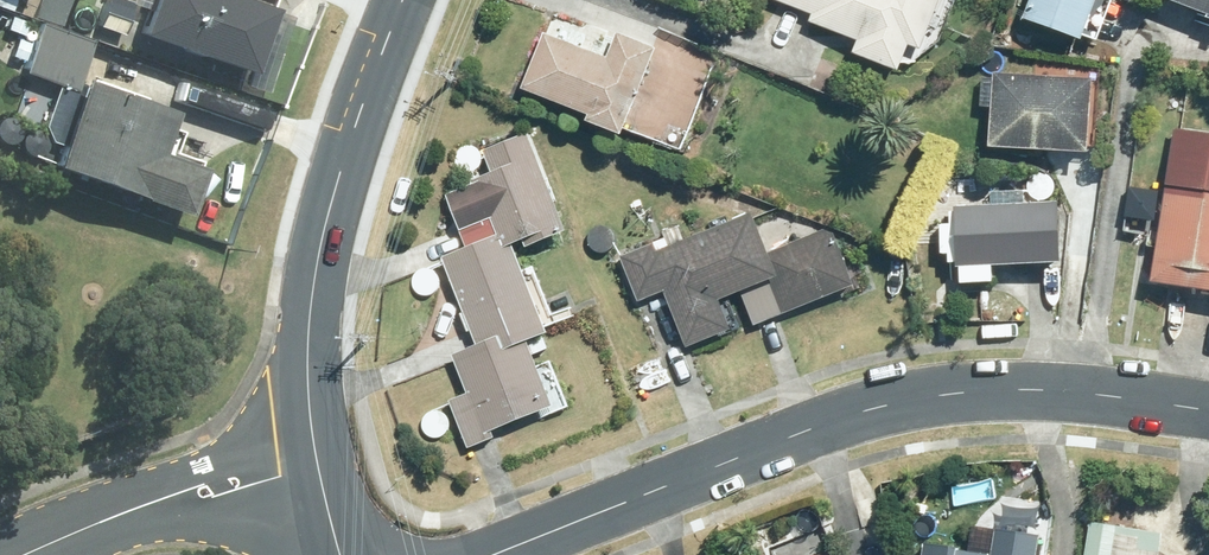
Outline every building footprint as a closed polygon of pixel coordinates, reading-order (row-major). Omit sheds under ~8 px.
[(140,31),(200,53),(202,48),(249,64),(270,2),(264,0),(147,0),(138,26),(142,28),(140,31)] [(856,45),(902,63),(912,38),(923,43),(940,0),(789,0),(814,9),(811,16),(861,34),(856,45)] [(1027,12),(1085,33),(1087,29),(1105,36),(1118,0),(1031,0),(1027,12)] [(104,2),(92,37),(115,45),(127,10),(104,2)] [(5,27),(21,34),(26,21),(11,14),(5,27)] [(171,111),(81,77),(93,45),(39,24),(31,48),(18,43),(11,61),(26,66),(22,76),(57,89),(43,126),(51,144),(57,146),(51,161),(185,211),(201,169),(169,157),(178,133),(165,127),(171,111)] [(610,52),(543,29),(524,84),(592,108),(590,114),(680,147),(711,61),(619,28),(610,52)] [(982,102),(994,103),(992,139),(1091,144),(1093,92),(1102,92),(1103,79),(1094,79),(1094,73),(996,69),(996,80),(983,79),(982,102)] [(447,193),(468,244),(442,255),(445,262),(502,238),(505,243),(513,240),(523,235),(526,242),(567,224),(527,130),(484,148),(493,170),(472,180),(473,182),(447,193)] [(1167,190),(1155,276),(1208,284),(1208,177),(1166,171),(1163,190),(1167,190)] [(995,258),(1063,255),(1060,197),(1025,199),(1024,186),(991,188),(991,200),(957,202),(958,219),(941,220),(943,249),(951,249),(951,258),(958,257),(958,261),(962,260),(963,277),(996,276),(995,258)] [(811,225),(803,229),(805,235),(770,250),(753,208),(721,222),(741,286),(756,322),(856,280),(833,224),(814,232),(811,225)] [(666,235),(621,254),(639,297),(665,286),(689,342),(734,324),(721,296),(741,286),(721,222),(684,237),(677,224),(663,230),(666,235)] [(478,341),(452,352),(456,359),(505,339),(508,344),(528,336),(550,327),(513,240),(505,243),(502,238),(445,262),(465,309),(461,312),(468,328),(472,326),(478,341)] [(469,392),(449,400),(468,445),(495,434),(492,426),(555,399),(528,336),(508,344),(505,339),(456,359),(469,392)] [(1086,554),(1160,554),(1163,531),(1091,520),(1086,554)] [(1043,542),(1038,541),(1040,531),(997,525),(993,551),(959,546),(959,543),(926,538),(924,554),(1042,554),(1043,542)]
